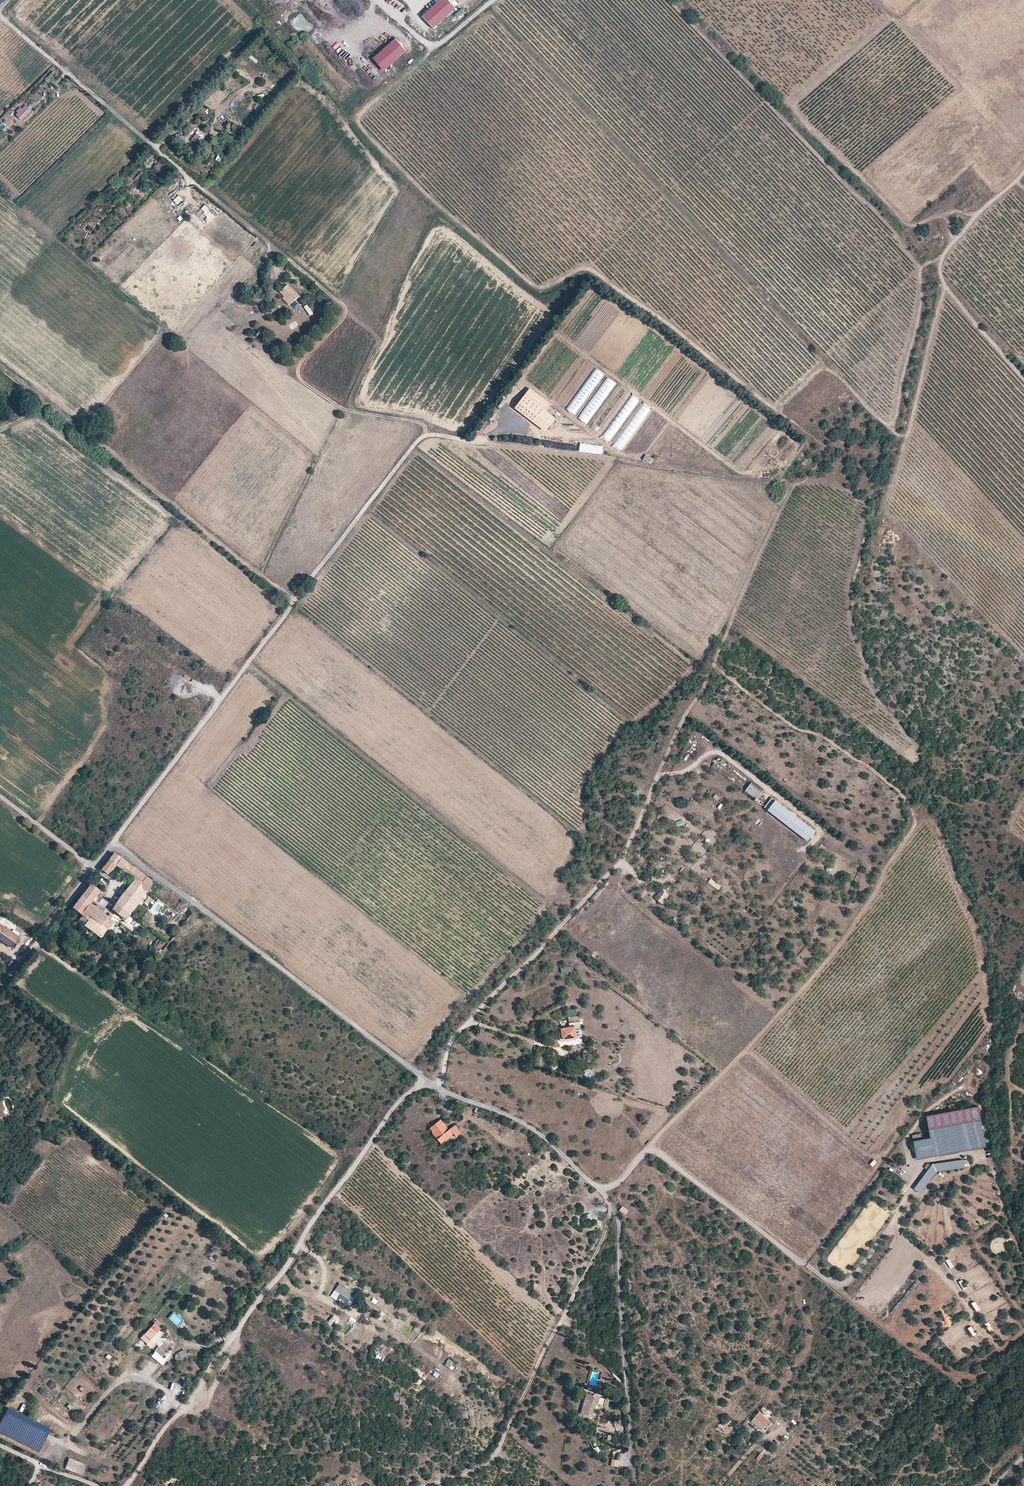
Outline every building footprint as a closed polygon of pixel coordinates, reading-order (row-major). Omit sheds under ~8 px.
[(433,29),(456,9),(448,0),(441,0),(422,17),(433,29)] [(384,49),(394,61),(406,51),(395,39),(384,49)] [(373,59),(383,71),(394,61),(384,49),(373,59)] [(28,108),(25,105),(17,114),(19,117),(23,114),(26,117),(31,111),(28,108)] [(179,195),(173,200),(177,205),(183,200),(179,195)] [(204,205),(200,210),(212,221),(216,216),(204,205)] [(290,305),(299,295),(287,284),(283,289),(280,292),(284,296),(283,298),(290,305)] [(296,300),(291,304),(296,310),(301,306),(296,300)] [(307,304),(304,306),(309,316),(313,314),(307,304)] [(597,433),(627,392),(620,387),(590,427),(597,433)] [(609,441),(638,400),(631,395),(602,436),(609,441)] [(555,418),(525,396),(516,408),(530,418),(546,430),(555,418)] [(622,450),(649,409),(642,404),(614,446),(622,450)] [(647,454),(643,458),(649,462),(652,458),(647,454)] [(190,666),(187,673),(198,679),(200,675),(195,672),(197,670),(190,666)] [(712,766),(757,801),(764,792),(719,757),(712,766)] [(777,769),(781,775),(787,771),(783,765),(777,769)] [(766,807),(808,840),(812,835),(815,831),(773,798),(766,807)] [(115,853),(102,870),(108,874),(112,870),(116,864),(121,858),(115,853)] [(147,877),(121,858),(116,864),(119,867),(135,880),(125,892),(139,902),(147,891),(140,886),(147,877)] [(828,865),(826,872),(833,874),(835,867),(828,865)] [(147,891),(154,882),(147,877),(140,886),(147,891)] [(718,890),(721,886),(711,879),(708,883),(718,890)] [(91,885),(82,897),(91,903),(100,891),(91,885)] [(130,914),(139,902),(125,892),(117,904),(130,914)] [(655,898),(662,903),(665,900),(657,895),(655,898)] [(73,908),(83,915),(87,918),(89,916),(96,907),(91,903),(82,897),(73,908)] [(113,909),(126,919),(130,914),(117,904),(113,909)] [(108,916),(96,907),(89,916),(107,930),(114,921),(108,916)] [(87,918),(83,915),(79,921),(86,926),(90,920),(87,918)] [(90,920),(86,926),(101,938),(107,930),(89,916),(87,918),(90,920)] [(12,948),(19,937),(0,924),(0,940),(12,948)] [(560,968),(561,974),(573,972),(572,966),(560,968)] [(581,1021),(580,1015),(568,1017),(569,1027),(562,1028),(563,1039),(570,1038),(576,1037),(575,1022),(581,1021)] [(979,1108),(927,1117),(931,1139),(914,1142),(917,1160),(986,1147),(979,1108)] [(448,1131),(450,1130),(441,1120),(439,1121),(448,1131)] [(452,1128),(450,1130),(448,1131),(439,1121),(430,1129),(433,1132),(432,1133),(441,1144),(453,1133),(457,1137),(461,1133),(455,1125),(452,1128)] [(921,1133),(911,1135),(913,1142),(922,1140),(921,1133)] [(964,1168),(963,1161),(933,1165),(937,1172),(964,1168)] [(921,1194),(937,1172),(933,1165),(914,1189),(921,1194)] [(903,1182),(900,1188),(905,1191),(908,1185),(903,1182)] [(620,1210),(625,1215),(628,1210),(623,1206),(620,1210)] [(962,1280),(958,1282),(963,1290),(967,1288),(962,1280)] [(341,1294),(349,1299),(354,1292),(340,1283),(335,1290),(341,1294)] [(335,1314),(327,1323),(330,1326),(338,1317),(335,1314)] [(154,1323),(160,1328),(163,1325),(157,1320),(154,1323)] [(160,1328),(154,1323),(145,1334),(151,1339),(160,1328)] [(971,1326),(968,1328),(973,1337),(976,1335),(971,1326)] [(160,1328),(151,1339),(156,1343),(159,1346),(163,1341),(159,1338),(161,1336),(165,1332),(160,1328)] [(151,1339),(145,1334),(142,1338),(148,1343),(148,1344),(152,1348),(156,1343),(151,1339)] [(140,1338),(135,1345),(141,1349),(146,1342),(140,1338)] [(158,1345),(155,1350),(156,1351),(163,1357),(167,1353),(158,1345)] [(163,1357),(156,1351),(152,1355),(163,1364),(167,1360),(163,1357)] [(179,1357),(178,1357),(177,1356),(175,1357),(177,1362),(191,1356),(189,1352),(187,1353),(179,1357)] [(606,1381),(609,1377),(604,1373),(601,1376),(606,1381)] [(586,1392),(580,1413),(593,1416),(594,1409),(596,1404),(598,1405),(600,1396),(586,1392)] [(6,1408),(0,1421),(0,1433),(38,1452),(50,1429),(6,1408)] [(769,1420),(759,1412),(751,1421),(762,1430),(766,1425),(769,1420)] [(87,1466),(69,1459),(65,1469),(83,1476),(87,1466)]
